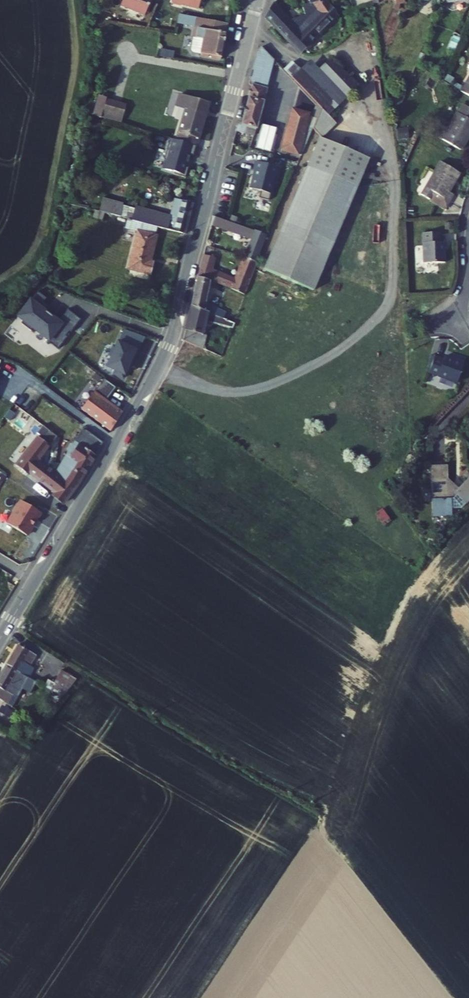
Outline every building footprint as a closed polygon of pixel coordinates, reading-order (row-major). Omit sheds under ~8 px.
[(152,0),(124,0),(120,8),(145,18),(152,0)] [(171,6),(180,8),(181,7),(199,12),(202,0),(173,0),(171,6)] [(338,18),(325,0),(308,0),(309,4),(291,21),(274,4),(265,21),(300,57),(338,18)] [(221,60),(229,25),(179,16),(177,26),(193,29),(190,51),(193,56),(221,60)] [(268,90),(275,63),(261,48),(257,53),(249,86),(251,86),(268,90)] [(359,89),(332,60),(320,71),(311,63),(301,72),(292,81),(299,89),(315,105),(321,111),(330,118),(359,89)] [(292,81),(301,72),(292,63),(283,71),(292,81)] [(257,137),(268,90),(251,86),(244,117),(242,125),(240,125),(237,127),(236,131),(240,133),(253,136),(257,137)] [(315,105),(299,89),(294,110),(311,115),(315,105)] [(198,145),(211,105),(179,95),(175,107),(184,111),(176,139),(198,145)] [(122,125),(126,106),(97,99),(92,117),(122,125)] [(468,139),(468,103),(466,101),(442,136),(462,150),(468,139)] [(300,158),(311,115),(294,110),(291,110),(280,153),(300,158)] [(314,296),(370,161),(320,142),(264,273),(314,296)] [(263,154),(265,147),(252,144),(250,151),(263,154)] [(251,194),(261,197),(267,178),(268,179),(273,164),(249,157),(247,165),(249,166),(247,172),(247,171),(243,184),(253,187),(251,194)] [(448,193),(460,176),(442,163),(419,196),(428,202),(433,196),(435,197),(429,203),(442,213),(454,196),(448,193)] [(173,233),(182,202),(162,197),(159,209),(148,207),(146,213),(123,207),(120,220),(149,227),(173,233)] [(230,224),(233,215),(218,209),(216,218),(230,224)] [(261,266),(271,240),(230,224),(216,218),(213,228),(255,245),(248,262),(261,266)] [(146,259),(151,236),(147,235),(149,227),(120,220),(118,220),(115,231),(127,234),(118,271),(142,277),(144,267),(140,266),(142,259),(146,259)] [(450,274),(449,253),(446,252),(445,243),(426,244),(428,275),(450,274)] [(214,281),(220,264),(204,260),(200,277),(214,281)] [(251,294),(261,266),(248,262),(241,280),(237,279),(234,290),(251,294)] [(227,319),(231,308),(209,304),(212,284),(198,280),(191,313),(227,319)] [(28,305),(33,309),(19,327),(29,335),(31,332),(46,343),(45,345),(55,353),(64,341),(63,339),(67,335),(68,336),(78,323),(65,313),(56,325),(50,321),(51,320),(44,315),(43,315),(42,314),(45,309),(41,306),(44,302),(35,295),(28,305)] [(204,341),(209,327),(235,331),(240,321),(227,319),(191,313),(184,349),(196,353),(204,356),(208,343),(204,341)] [(109,358),(104,369),(113,373),(112,376),(121,380),(129,362),(132,363),(136,353),(116,343),(113,349),(111,348),(107,357),(109,358)] [(193,361),(196,353),(184,349),(181,358),(193,361)] [(452,391),(461,372),(441,364),(439,368),(429,363),(423,378),(452,391)] [(110,430),(120,415),(83,391),(73,405),(110,430)] [(32,484),(32,483),(66,506),(82,479),(101,448),(83,436),(76,449),(72,449),(68,455),(69,459),(57,479),(54,477),(53,479),(39,469),(56,444),(42,435),(37,443),(41,445),(20,476),(32,484)] [(468,505),(468,481),(460,492),(451,485),(452,465),(436,464),(434,515),(452,515),(452,502),(457,500),(467,507),(468,505)] [(27,538),(37,523),(38,523),(42,516),(22,504),(8,527),(27,538)] [(30,667),(36,656),(17,645),(6,664),(29,677),(33,668),(30,667)] [(29,677),(6,664),(0,674),(0,700),(12,707),(29,677)] [(63,697),(76,679),(62,670),(50,690),(63,697)]
